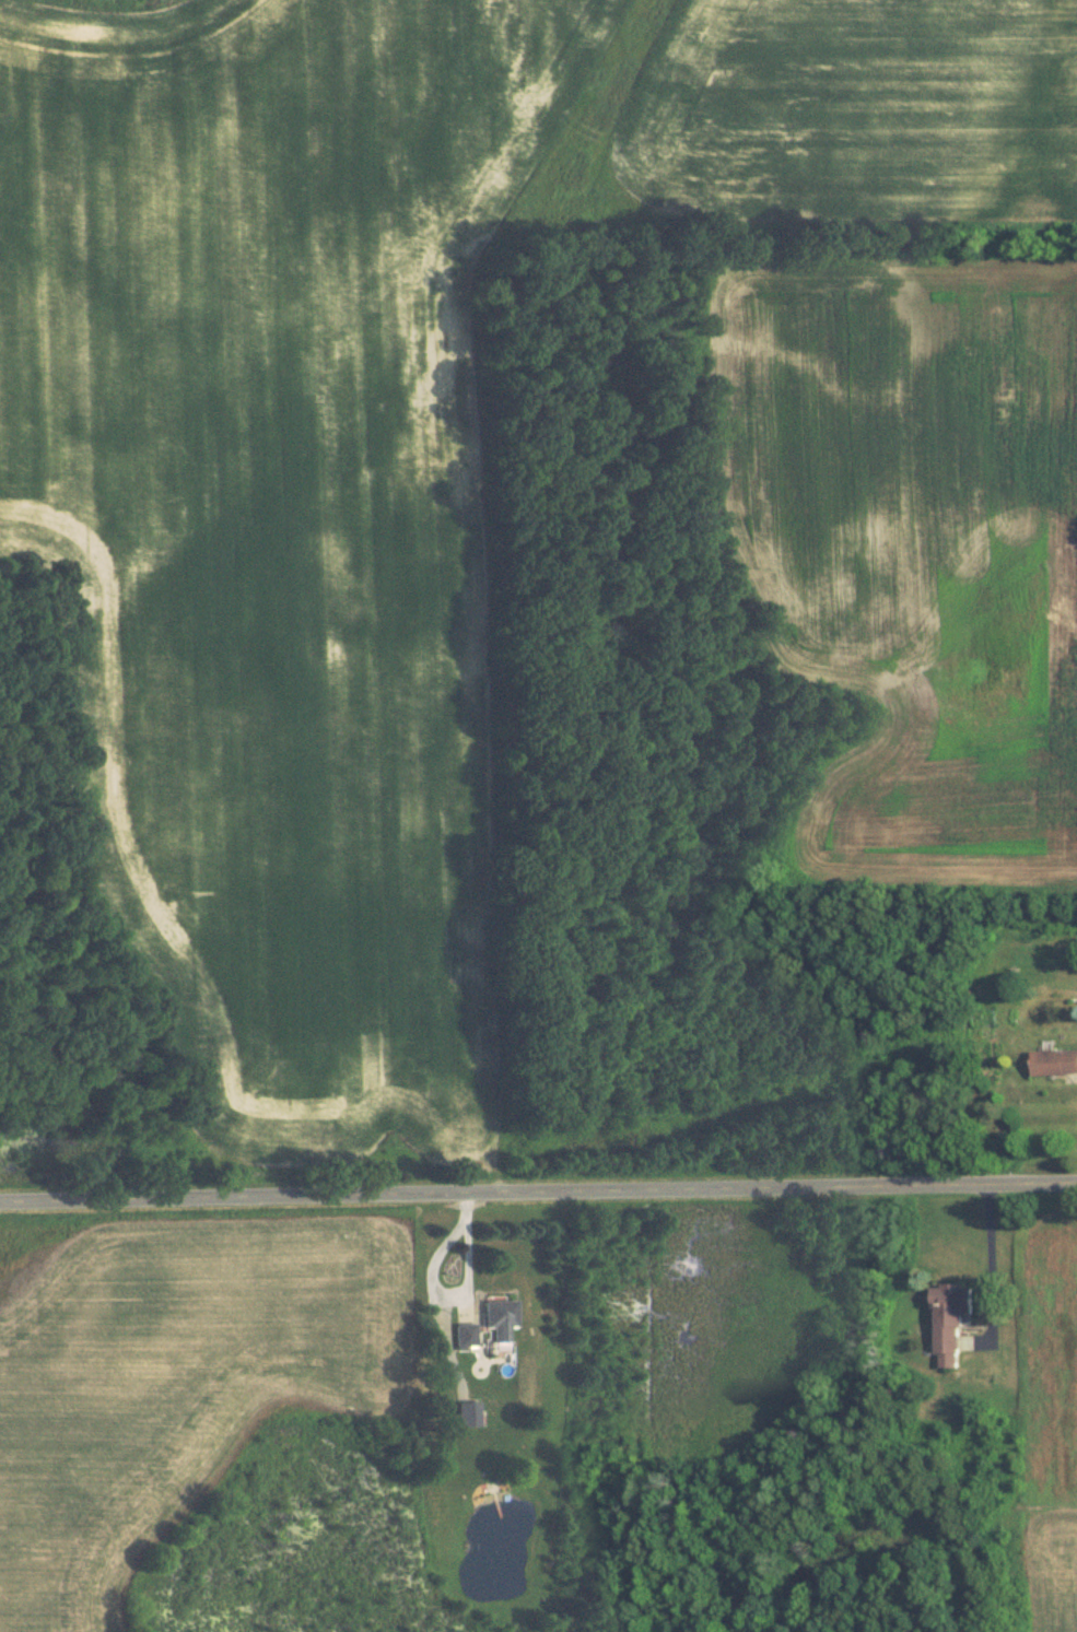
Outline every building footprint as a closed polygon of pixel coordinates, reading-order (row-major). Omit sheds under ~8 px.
[(1030,1050),(1030,1075),(1076,1075),(1076,1050),(1030,1050)] [(970,1315),(971,1285),(934,1285),(933,1367),(958,1367),(959,1315),(970,1315)] [(482,1328),(489,1328),(489,1342),(507,1342),(507,1327),(515,1326),(514,1300),(482,1300),(482,1328)] [(455,1323),(455,1350),(475,1350),(475,1323),(455,1323)] [(477,1402),(455,1402),(455,1426),(477,1426),(477,1402)]
